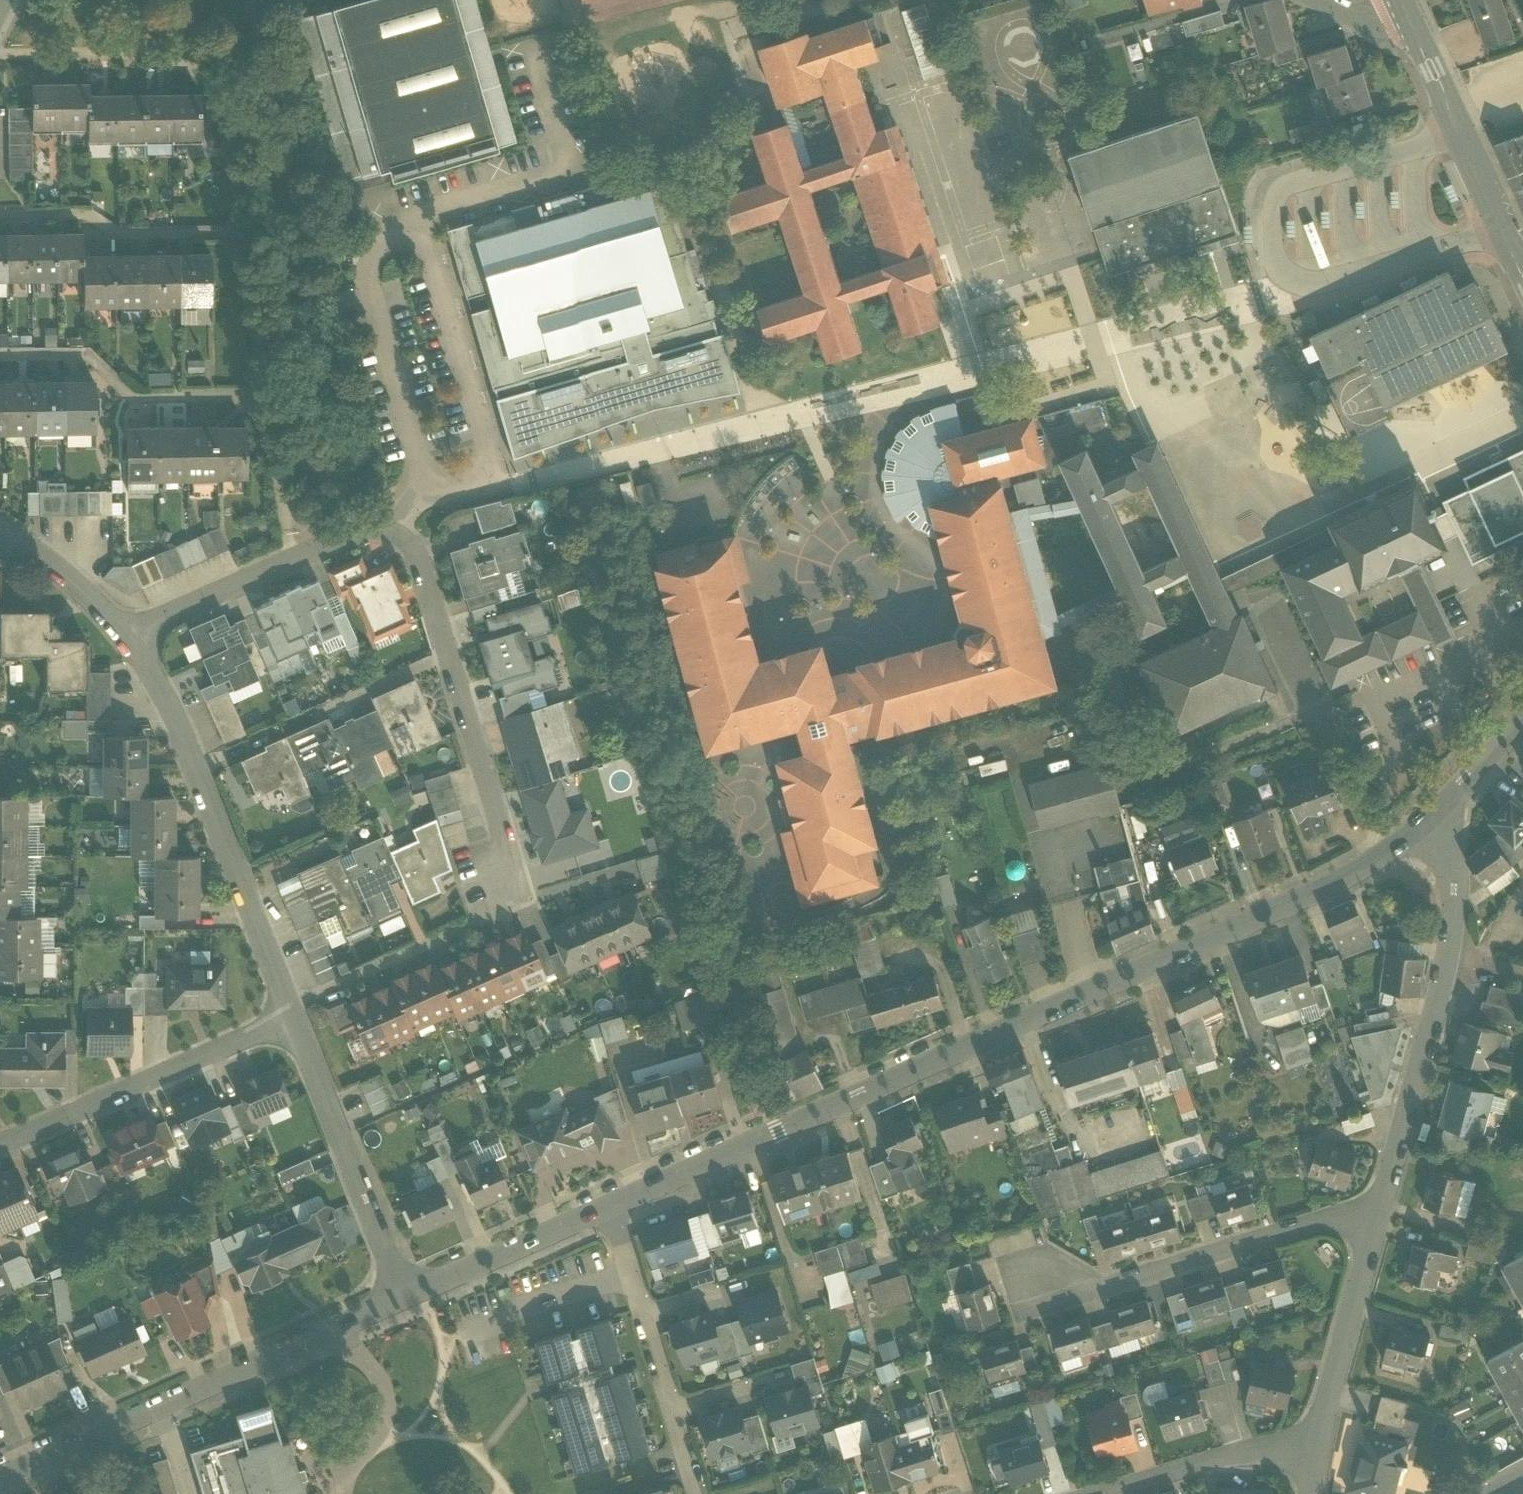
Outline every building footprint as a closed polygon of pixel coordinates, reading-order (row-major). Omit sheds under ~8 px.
[(330,8),(331,9),(297,19),(344,182),(353,180),(354,184),(362,181),(361,177),(387,170),(391,181),(497,150),(496,148),(515,142),(474,0),(359,0),(330,8)] [(1081,5),(1080,0),(1066,0),(1068,8),(1081,5)] [(1157,10),(1183,3),(1184,7),(1202,2),(1201,0),(1154,0),(1157,10)] [(1248,6),(1262,54),(1271,51),(1294,44),(1281,0),(1265,0),(1248,6)] [(1486,47),(1512,39),(1499,0),(1471,0),(1486,47)] [(1221,10),(1183,22),(1187,36),(1226,25),(1221,10)] [(782,247),(798,294),(751,310),(762,345),(809,329),(819,362),(862,349),(846,302),(890,287),(905,334),(938,324),(927,290),(936,287),(935,286),(946,282),(936,251),(906,157),(896,126),(886,129),(885,128),(876,131),(855,66),(876,59),(873,49),(891,43),(891,41),(883,44),(874,16),(860,21),(859,21),(858,21),(841,27),(841,26),(839,27),(828,31),(827,31),(826,32),(810,37),(808,33),(792,38),(776,43),(774,44),(748,53),(767,110),(780,105),(791,102),(795,101),(797,100),(796,100),(809,96),(811,95),(825,91),(847,156),(813,167),(802,171),(786,124),(745,136),(761,184),(714,199),(725,232),(772,217),(782,247),(824,234),(810,190),(853,176),(883,267),(840,281),(824,234),(782,247)] [(1294,44),(1271,51),(1275,65),(1298,58),(1294,44)] [(1344,44),(1310,55),(1315,73),(1320,72),(1324,84),(1331,82),(1353,75),(1344,44)] [(1231,47),(1210,53),(1213,65),(1234,59),(1231,47)] [(1353,75),(1331,82),(1335,95),(1330,96),(1336,114),(1371,103),(1362,73),(1353,75)] [(61,127),(60,84),(32,85),(32,120),(32,127),(61,127)] [(89,97),(89,84),(60,84),(61,127),(88,127),(89,127),(88,97),(89,97)] [(117,138),(116,96),(89,97),(88,97),(89,127),(88,127),(88,139),(117,138)] [(145,138),(144,96),(116,96),(117,138),(145,138)] [(172,138),(172,96),(144,96),(145,138),(172,138)] [(200,96),(172,96),(172,138),(172,143),(173,160),(183,160),(190,164),(197,160),(202,159),(202,137),(201,137),(200,96)] [(791,102),(780,105),(786,124),(802,171),(813,167),(791,102)] [(32,108),(8,108),(8,120),(32,120),(32,108)] [(1096,147),(1070,156),(1110,275),(1127,269),(1130,278),(1152,270),(1149,262),(1196,246),(1199,255),(1222,247),(1219,239),(1236,233),(1196,113),(1096,147)] [(1323,119),(1297,127),(1300,139),(1327,130),(1323,119)] [(32,120),(8,120),(8,132),(32,132),(32,127),(32,120)] [(32,132),(8,132),(8,144),(33,144),(32,132)] [(1494,146),(1508,177),(1522,171),(1522,136),(1494,146)] [(33,144),(8,144),(9,156),(33,156),(33,144)] [(33,156),(9,156),(9,168),(33,168),(33,156)] [(649,192),(519,229),(514,212),(468,225),(466,222),(441,229),(460,300),(475,296),(480,308),(466,314),(487,389),(489,390),(492,398),(489,400),(506,459),(653,406),(736,391),(713,300),(708,301),(701,289),(695,290),(668,186),(691,179),(686,162),(644,174),(649,192)] [(33,180),(33,168),(9,168),(9,180),(33,180)] [(1508,177),(1522,207),(1521,207),(1522,209),(1522,208),(1522,171),(1508,177)] [(82,236),(57,237),(57,279),(83,278),(83,258),(82,236)] [(32,279),(31,237),(5,237),(6,279),(32,279)] [(57,237),(31,237),(32,279),(57,279),(57,237)] [(211,302),(210,256),(179,257),(179,303),(211,302)] [(147,303),(147,257),(115,258),(115,303),(147,303)] [(179,303),(179,257),(147,257),(147,303),(179,303)] [(115,303),(115,258),(83,258),(83,278),(83,304),(115,303)] [(1449,271),(1310,337),(1328,376),(1361,361),(1362,364),(1364,363),(1385,408),(1508,350),(1475,282),(1458,290),(1449,271)] [(1031,338),(1021,309),(986,320),(995,349),(1031,338)] [(1165,357),(1127,375),(1144,413),(1183,395),(1165,357)] [(1328,399),(1318,378),(1308,383),(1318,403),(1328,399)] [(65,431),(64,383),(34,384),(35,431),(37,431),(36,426),(63,426),(63,431),(65,431)] [(94,383),(64,383),(65,431),(95,430),(94,383)] [(35,431),(34,384),(4,384),(5,432),(35,431)] [(1032,417),(955,438),(947,409),(957,406),(956,403),(937,408),(936,408),(935,409),(916,418),(916,417),(914,418),(915,419),(900,432),(899,432),(898,433),(898,434),(889,451),(888,451),(887,453),(888,453),(884,473),(883,473),(883,475),(886,495),(885,495),(886,497),(895,516),(894,516),(895,517),(896,517),(899,521),(901,519),(901,518),(905,514),(915,525),(916,526),(917,526),(932,535),(933,536),(934,535),(951,539),(950,539),(952,539),(953,539),(967,537),(972,555),(964,558),(959,565),(975,620),(974,620),(974,622),(975,621),(978,630),(975,630),(975,631),(972,632),(967,639),(968,643),(969,645),(960,648),(960,647),(864,674),(865,677),(853,680),(851,670),(830,676),(824,655),(793,663),(809,719),(799,721),(800,722),(799,722),(800,724),(808,753),(781,761),(808,859),(793,863),(804,902),(877,882),(866,845),(876,842),(847,739),(880,731),(880,732),(1055,684),(1042,637),(1061,632),(1061,630),(1060,630),(1059,627),(1123,597),(1118,587),(1056,617),(1055,614),(1056,614),(1030,519),(1083,510),(1078,500),(1027,508),(1008,513),(998,475),(1044,462),(1032,417)] [(246,428),(216,429),(217,476),(247,476),(246,428)] [(216,429),(186,430),(187,473),(187,477),(217,476),(216,429)] [(156,430),(127,431),(128,478),(157,477),(157,474),(156,430)] [(187,473),(186,430),(156,430),(157,474),(187,473)] [(1179,553),(1187,569),(1214,628),(1139,663),(1172,735),(1261,694),(1262,698),(1278,691),(1242,614),(1238,616),(1228,594),(1221,580),(1217,570),(1157,442),(1132,453),(1139,468),(1147,485),(1179,553)] [(1111,502),(1103,485),(1086,449),(1060,461),(1078,500),(1083,510),(1118,587),(1123,597),(1141,635),(1167,623),(1150,587),(1143,571),(1111,502)] [(1433,519),(1443,541),(1457,534),(1471,564),(1522,540),(1522,450),(1463,478),(1469,490),(1442,503),(1447,512),(1433,519)] [(1111,502),(1147,485),(1139,468),(1103,485),(1111,502)] [(650,482),(637,486),(643,507),(656,503),(650,482)] [(1416,483),(1331,524),(1332,527),(1221,580),(1228,594),(1282,568),(1324,656),(1319,659),(1332,686),(1431,640),(1417,612),(1362,638),(1341,593),(1360,585),(1361,587),(1397,570),(1410,564),(1446,547),(1443,541),(1433,519),(1416,483)] [(63,515),(63,491),(51,492),(51,516),(63,515)] [(75,491),(63,491),(63,515),(75,515),(75,491)] [(87,515),(87,491),(75,491),(75,515),(87,515)] [(99,491),(87,491),(87,515),(99,515),(99,491)] [(111,515),(111,491),(99,491),(99,515),(111,515)] [(39,516),(39,492),(27,492),(27,516),(39,516)] [(51,516),(51,492),(39,492),(39,516),(51,516)] [(499,500),(473,507),(481,533),(506,525),(506,524),(515,522),(509,502),(500,505),(499,500)] [(216,524),(215,509),(201,509),(202,524),(216,524)] [(219,527),(207,532),(217,554),(229,549),(219,527)] [(492,535),(478,540),(480,544),(451,553),(464,596),(496,587),(503,584),(499,572),(516,567),(513,558),(527,554),(520,531),(493,539),(492,535)] [(207,532),(196,537),(206,559),(217,554),(207,532)] [(196,537),(186,542),(195,564),(206,559),(196,537)] [(186,542),(175,547),(184,569),(195,564),(186,542)] [(727,550),(700,558),(696,543),(659,554),(662,568),(660,569),(710,749),(740,741),(740,739),(739,739),(737,731),(775,721),(766,691),(761,692),(754,667),(759,665),(758,662),(755,663),(756,664),(754,664),(750,652),(755,651),(727,550)] [(175,547),(164,552),(173,573),(184,569),(175,547)] [(164,552),(153,556),(162,578),(173,573),(164,552)] [(1179,553),(1143,571),(1150,587),(1187,569),(1179,553)] [(153,556),(142,561),(151,583),(162,578),(153,556)] [(359,559),(327,573),(334,590),(345,585),(345,584),(366,575),(359,559)] [(142,561),(131,566),(140,588),(151,583),(142,561)] [(366,575),(345,584),(345,585),(334,590),(337,597),(348,592),(355,607),(358,606),(369,632),(380,627),(383,634),(409,623),(397,597),(400,596),(393,580),(396,579),(390,564),(366,575)] [(1410,564),(1397,570),(1417,612),(1431,640),(1434,646),(1453,637),(1419,565),(1412,569),(1410,564)] [(131,566),(112,567),(101,578),(127,594),(140,588),(131,566)] [(317,581),(300,588),(299,585),(284,592),(303,635),(316,629),(321,641),(339,634),(340,633),(333,616),(317,581)] [(496,587),(468,595),(473,609),(496,602),(500,601),(496,587)] [(284,592),(268,599),(270,602),(253,609),(268,644),(276,661),(308,647),(303,635),(284,592)] [(499,614),(484,618),(485,619),(489,632),(477,636),(492,687),(500,685),(504,697),(516,693),(537,687),(542,689),(559,684),(555,669),(556,665),(554,660),(556,659),(555,657),(549,654),(546,655),(546,657),(531,662),(524,639),(550,631),(545,615),(544,615),(540,601),(499,614)] [(473,609),(470,610),(473,623),(485,619),(484,618),(499,614),(496,602),(473,609)] [(0,610),(0,653),(45,653),(45,688),(86,688),(86,672),(86,642),(81,637),(61,637),(61,630),(53,622),(51,622),(51,615),(46,610),(0,610)] [(358,644),(344,612),(333,616),(340,633),(339,634),(346,650),(358,644)] [(222,615),(189,630),(202,659),(241,642),(233,625),(232,626),(228,628),(222,615)] [(244,619),(232,624),(232,626),(233,625),(241,642),(242,646),(253,641),(244,619)] [(241,642),(202,659),(213,684),(214,684),(228,678),(233,689),(257,679),(242,646),(241,642)] [(268,644),(257,649),(272,683),(283,678),(276,662),(276,661),(268,644)] [(86,688),(86,720),(110,720),(110,672),(86,672),(86,688)] [(228,678),(214,684),(213,684),(199,690),(205,702),(227,692),(233,689),(228,678)] [(413,682),(371,700),(376,711),(385,732),(405,723),(417,748),(438,739),(413,682)] [(227,692),(205,702),(209,713),(232,703),(227,692)] [(516,693),(504,697),(510,717),(514,716),(522,714),(516,693)] [(232,703),(209,713),(214,724),(237,714),(232,703)] [(522,714),(514,716),(521,737),(563,724),(556,703),(522,714)] [(376,711),(333,730),(353,777),(358,787),(379,778),(368,753),(390,744),(385,732),(376,711)] [(237,714),(214,724),(219,735),(241,725),(237,714)] [(328,720),(285,739),(300,774),(323,764),(331,783),(328,785),(329,787),(353,777),(333,730),(328,720)] [(563,724),(521,737),(525,750),(512,754),(523,789),(557,778),(569,774),(565,761),(579,757),(574,743),(567,739),(563,724)] [(241,725),(219,735),(224,745),(246,736),(241,725)] [(145,735),(104,735),(104,766),(144,766),(145,735)] [(285,739),(274,744),(275,747),(243,762),(257,794),(281,783),(292,807),(300,810),(308,806),(311,798),(300,774),(285,739)] [(104,766),(88,766),(88,796),(132,796),(144,796),(144,766),(104,766)] [(1110,767),(1070,778),(1080,816),(1120,805),(1110,767)] [(1350,796),(1340,769),(1329,773),(1339,800),(1350,796)] [(1328,770),(1285,787),(1298,821),(1300,820),(1306,836),(1323,829),(1317,814),(1341,804),(1339,800),(1329,773),(1328,770)] [(448,774),(424,782),(428,793),(452,786),(448,774)] [(557,778),(523,789),(526,801),(561,791),(557,778)] [(1070,778),(1048,783),(1047,778),(1041,780),(1043,785),(1031,788),(1042,826),(1080,816),(1070,778)] [(1220,781),(1207,786),(1215,811),(1229,806),(1220,781)] [(452,786),(428,793),(431,805),(455,797),(452,786)] [(561,791),(526,801),(544,861),(596,845),(588,819),(577,822),(569,819),(561,791)] [(25,826),(25,796),(0,796),(0,826),(25,826)] [(144,796),(132,796),(132,826),(173,826),(173,796),(144,796)] [(455,797),(431,805),(435,816),(436,816),(459,809),(455,797)] [(1511,797),(1488,821),(1500,832),(1493,839),(1512,865),(1522,857),(1522,846),(1519,842),(1522,838),(1522,809),(1511,797)] [(459,809),(436,816),(439,827),(462,821),(462,820),(459,809)] [(1267,810),(1233,822),(1246,858),(1280,846),(1267,810)] [(462,821),(440,828),(443,839),(465,832),(466,832),(462,821)] [(0,826),(0,856),(25,856),(25,826),(0,826)] [(132,826),(118,826),(118,846),(132,846),(132,856),(156,856),(172,856),(173,826),(132,826)] [(1195,826),(1179,831),(1184,845),(1171,850),(1169,851),(1181,883),(1219,869),(1207,837),(1200,839),(1195,826)] [(439,829),(389,851),(400,877),(412,904),(441,891),(434,877),(451,869),(445,851),(442,839),(439,829)] [(1179,831),(1166,836),(1171,850),(1184,845),(1179,831)] [(443,839),(442,839),(445,851),(468,844),(465,832),(443,839)] [(383,838),(353,851),(358,863),(345,869),(369,922),(401,908),(391,887),(384,890),(382,885),(400,877),(389,851),(383,838)] [(1493,839),(1465,860),(1485,885),(1512,865),(1493,839)] [(664,852),(637,861),(644,883),(671,875),(664,852)] [(0,856),(0,886),(18,886),(25,886),(25,856),(0,856)] [(172,856),(156,856),(156,886),(196,886),(196,856),(172,856)] [(339,856),(296,875),(316,920),(321,931),(324,937),(347,927),(349,932),(369,923),(369,922),(345,869),(339,856)] [(1133,856),(1119,860),(1125,884),(1140,880),(1133,856)] [(932,875),(940,906),(954,902),(946,871),(932,875)] [(1125,884),(1100,891),(1117,953),(1155,936),(1140,880),(1125,884)] [(0,886),(0,916),(18,916),(18,886),(0,886)] [(196,886),(156,886),(155,915),(156,916),(163,916),(196,916),(196,886)] [(301,887),(282,895),(287,907),(306,898),(301,887)] [(633,895),(612,904),(612,903),(609,902),(604,905),(623,947),(651,935),(633,895)] [(306,898),(287,907),(292,918),(311,909),(306,898)] [(1353,899),(1324,912),(1342,956),(1356,951),(1356,953),(1358,952),(1358,950),(1373,944),(1364,924),(1353,899)] [(604,905),(599,907),(598,909),(598,910),(578,919),(596,959),(623,947),(604,905)] [(311,909),(292,918),(296,929),(316,920),(311,909)] [(155,915),(138,915),(138,928),(163,928),(163,916),(156,916),(155,915)] [(0,916),(0,946),(37,946),(37,916),(18,916),(0,916)] [(991,916),(968,926),(975,943),(967,947),(983,984),(1011,972),(995,936),(999,934),(991,916)] [(571,922),(551,931),(560,951),(568,971),(570,971),(596,959),(578,919),(578,917),(577,917),(572,919),(571,921),(571,922)] [(316,920),(296,929),(301,940),(321,931),(316,920)] [(885,971),(870,922),(849,929),(853,939),(854,943),(852,944),(862,977),(862,978),(885,971)] [(1037,927),(1012,935),(1021,965),(1046,958),(1037,927)] [(321,931),(301,940),(306,951),(326,943),(324,937),(321,931)] [(526,934),(520,937),(519,934),(518,934),(508,938),(507,939),(508,942),(503,944),(522,986),(544,976),(530,943),(526,934)] [(549,956),(541,938),(530,943),(544,976),(555,971),(549,956)] [(853,939),(836,944),(849,981),(862,977),(852,944),(854,943),(853,939)] [(306,951),(305,952),(310,962),(331,953),(326,943),(306,951)] [(503,944),(498,946),(497,944),(496,944),(485,948),(485,949),(486,952),(481,954),(500,996),(522,986),(503,944)] [(0,946),(0,976),(38,976),(38,946),(37,946),(0,946)] [(568,971),(560,951),(549,956),(555,971),(560,982),(572,977),(570,971),(568,971)] [(331,953),(310,962),(315,973),(336,964),(331,954),(331,953)] [(475,954),(474,953),(463,958),(463,959),(464,962),(459,964),(478,1006),(500,996),(481,954),(476,956),(475,954)] [(1426,958),(1386,953),(1380,990),(1420,996),(1426,958)] [(1311,986),(1301,956),(1282,962),(1298,1008),(1316,1002),(1311,986)] [(1329,964),(1327,958),(1316,962),(1322,979),(1333,975),(1329,964)] [(207,966),(167,966),(167,987),(167,1005),(168,1005),(222,1005),(223,966),(210,966),(210,959),(207,959),(207,966)] [(1341,960),(1329,964),(1333,975),(1337,987),(1348,983),(1341,960)] [(1282,962),(1245,974),(1259,1016),(1260,1016),(1262,1023),(1281,1027),(1301,1020),(1298,1008),(1282,962)] [(459,964),(454,966),(453,964),(452,963),(442,968),(441,969),(442,971),(438,973),(437,973),(453,1008),(452,1008),(455,1016),(478,1006),(459,964)] [(336,964),(315,973),(319,984),(340,975),(336,964)] [(434,966),(429,968),(428,966),(427,965),(416,970),(416,971),(417,974),(412,976),(431,1018),(452,1008),(453,1008),(437,973),(438,973),(434,966)] [(775,971),(763,974),(766,988),(778,985),(775,971)] [(412,976),(407,978),(406,976),(405,975),(394,980),(394,981),(395,983),(390,986),(391,990),(392,989),(409,1027),(431,1018),(412,976)] [(935,976),(867,996),(869,1002),(877,1027),(944,1007),(935,976)] [(849,981),(823,989),(831,1013),(846,1009),(869,1002),(867,996),(862,978),(862,977),(849,981)] [(1210,978),(1172,995),(1185,1025),(1198,1019),(1223,1008),(1210,978)] [(1322,983),(1311,986),(1316,1002),(1319,1010),(1330,1006),(1322,983)] [(1490,985),(1486,1002),(1507,1007),(1518,1022),(1522,1003),(1522,994),(1490,985)] [(143,987),(124,986),(124,1009),(130,1009),(130,1015),(143,1015),(143,1013),(143,987)] [(167,987),(143,987),(143,1013),(168,1013),(168,1005),(167,1005),(167,987)] [(391,990),(387,992),(386,989),(385,989),(374,993),(374,994),(375,997),(370,999),(388,1041),(411,1031),(409,1027),(392,989),(391,990)] [(797,1056),(778,989),(763,993),(793,1097),(822,1083),(810,1056),(802,1059),(797,1056)] [(823,989),(799,996),(806,1021),(831,1013),(823,989)] [(705,993),(675,1002),(682,1026),(712,1017),(705,993)] [(370,999),(365,1001),(364,999),(363,998),(352,1003),(352,1004),(353,1006),(348,1009),(347,1009),(354,1024),(366,1051),(388,1041),(370,999)] [(345,1001),(329,1008),(339,1030),(354,1024),(347,1009),(348,1009),(345,1001)] [(1486,1002),(1482,1001),(1477,1016),(1516,1027),(1518,1022),(1507,1007),(1486,1002)] [(869,1002),(846,1009),(853,1032),(876,1025),(869,1002)] [(1396,1004),(1365,1010),(1367,1022),(1391,1017),(1399,1016),(1396,1004)] [(124,1009),(86,1009),(86,1053),(130,1053),(130,1015),(130,1009),(124,1009)] [(622,1016),(600,1022),(606,1043),(627,1037),(622,1016)] [(1367,1022),(1356,1025),(1358,1036),(1394,1029),(1391,1017),(1367,1022)] [(1198,1019),(1185,1025),(1193,1054),(1196,1063),(1209,1059),(1198,1019)] [(600,1023),(586,1025),(590,1060),(605,1058),(600,1023)] [(1499,1032),(1464,1023),(1454,1058),(1508,1073),(1513,1054),(1495,1049),(1499,1032)] [(1185,1025),(1168,1031),(1178,1059),(1193,1054),(1185,1025)] [(1298,1029),(1277,1036),(1287,1069),(1315,1060),(1304,1027),(1298,1029)] [(1358,1036),(1353,1037),(1373,1097),(1381,1095),(1398,1033),(1398,1028),(1394,1029),(1358,1036)] [(75,1029),(63,1029),(63,1033),(63,1053),(75,1053),(75,1029)] [(42,1048),(12,1048),(12,1084),(63,1084),(63,1053),(63,1033),(40,1033),(40,1045),(42,1045),(42,1048)] [(1153,1033),(1126,1041),(1139,1081),(1166,1072),(1153,1033)] [(1126,1041),(1057,1064),(1069,1103),(1139,1081),(1126,1041)] [(1024,1048),(985,1064),(994,1090),(1003,1086),(1009,1100),(999,1104),(1006,1120),(1032,1111),(1045,1106),(1024,1048)] [(709,1062),(672,1073),(671,1072),(670,1072),(683,1115),(684,1115),(684,1113),(721,1102),(722,1103),(723,1103),(710,1060),(709,1060),(709,1062)] [(275,1070),(258,1077),(257,1076),(246,1081),(247,1082),(238,1086),(244,1101),(251,1118),(252,1117),(288,1102),(275,1070)] [(670,1072),(629,1084),(644,1133),(685,1120),(683,1115),(670,1072)] [(379,1074),(358,1083),(363,1094),(384,1085),(379,1074)] [(1507,1085),(1480,1078),(1477,1089),(1492,1093),(1504,1097),(1507,1085)] [(1477,1089),(1452,1083),(1440,1126),(1468,1133),(1480,1137),(1492,1093),(1477,1089)] [(384,1085),(363,1094),(368,1105),(389,1095),(384,1085)] [(389,1095),(368,1105),(373,1115),(394,1106),(389,1095)] [(978,1095),(936,1109),(948,1144),(971,1137),(973,1142),(991,1135),(982,1108),(978,1095)] [(251,1118),(244,1101),(231,1107),(244,1136),(258,1130),(252,1117),(251,1118)] [(998,1103),(982,1108),(991,1135),(1007,1130),(998,1103)] [(618,1136),(598,1105),(583,1112),(591,1130),(602,1147),(618,1136)] [(565,1110),(517,1131),(525,1148),(530,1146),(538,1164),(580,1145),(576,1137),(591,1130),(583,1112),(568,1118),(565,1110)] [(1340,1118),(1344,1131),(1373,1123),(1369,1110),(1340,1118)] [(1032,1111),(1006,1120),(1018,1153),(1044,1143),(1032,1111)] [(150,1116),(105,1135),(122,1172),(123,1171),(122,1167),(142,1159),(144,1162),(166,1153),(165,1150),(154,1125),(150,1116)] [(911,1119),(881,1132),(893,1157),(888,1159),(888,1160),(901,1189),(922,1179),(908,1151),(922,1144),(911,1119)] [(176,1145),(165,1120),(154,1125),(165,1150),(176,1145)] [(1468,1133),(1445,1127),(1438,1152),(1468,1150),(1468,1133)] [(444,1138),(433,1143),(438,1155),(450,1150),(444,1138)] [(498,1141),(472,1152),(472,1151),(454,1159),(458,1169),(461,1174),(460,1174),(474,1205),(507,1190),(493,1159),(504,1154),(498,1141)] [(82,1142),(39,1161),(50,1184),(59,1180),(70,1204),(101,1191),(103,1190),(94,1171),(82,1142)] [(1044,1143),(1018,1153),(1042,1218),(1098,1200),(1090,1175),(1085,1159),(1073,1163),(1052,1170),(1047,1153),(1048,1153),(1044,1143)] [(1355,1153),(1318,1143),(1309,1174),(1327,1179),(1326,1183),(1346,1188),(1355,1153)] [(1048,1153),(1047,1153),(1052,1170),(1073,1163),(1068,1147),(1048,1153)] [(450,1150),(438,1155),(447,1174),(458,1169),(454,1159),(450,1150)] [(848,1151),(812,1163),(825,1206),(828,1205),(825,1197),(856,1187),(859,1196),(861,1195),(848,1151)] [(1162,1152),(1090,1175),(1098,1200),(1170,1176),(1162,1152)] [(438,1155),(425,1161),(434,1180),(447,1174),(438,1155)] [(309,1158),(276,1173),(282,1185),(314,1171),(309,1158)] [(888,1158),(870,1166),(881,1199),(899,1193),(898,1190),(901,1189),(888,1160),(888,1159),(888,1158)] [(812,1163),(771,1175),(783,1213),(805,1206),(807,1212),(825,1206),(812,1163)] [(117,1192),(106,1166),(94,1171),(103,1190),(101,1191),(105,1197),(117,1192)] [(0,1178),(0,1229),(1,1230),(35,1215),(16,1171),(0,1178)] [(1463,1179),(1434,1171),(1425,1206),(1453,1214),(1463,1179)] [(1475,1183),(1463,1179),(1453,1214),(1466,1218),(1475,1183)] [(438,1184),(401,1201),(415,1232),(452,1216),(438,1184)] [(1213,1195),(1212,1195),(1218,1214),(1221,1226),(1258,1214),(1248,1184),(1213,1195)] [(747,1191),(710,1202),(709,1202),(709,1204),(712,1211),(722,1243),(723,1243),(742,1237),(740,1231),(758,1226),(758,1227),(760,1226),(759,1225),(749,1192),(749,1191),(749,1190),(747,1190),(747,1191)] [(1212,1191),(1199,1195),(1207,1218),(1218,1214),(1212,1195),(1213,1195),(1212,1191)] [(1199,1195),(1188,1199),(1195,1222),(1207,1218),(1199,1195)] [(324,1204),(310,1211),(308,1218),(298,1223),(312,1256),(321,1252),(330,1254),(343,1248),(331,1223),(338,1220),(332,1207),(324,1204)] [(1173,1208),(1136,1220),(1145,1250),(1182,1239),(1173,1208)] [(712,1211),(699,1215),(709,1250),(723,1245),(723,1243),(722,1243),(712,1211)] [(1097,1215),(1084,1219),(1091,1241),(1102,1238),(1100,1230),(1102,1230),(1097,1215)] [(687,1218),(643,1231),(653,1264),(697,1251),(687,1218)] [(1102,1230),(1100,1230),(1102,1238),(1110,1261),(1145,1250),(1136,1220),(1102,1230)] [(298,1223),(271,1235),(274,1242),(252,1252),(244,1233),(227,1241),(236,1262),(238,1261),(252,1291),(280,1278),(277,1271),(312,1256),(298,1223)] [(1498,1237),(1473,1230),(1470,1243),(1495,1250),(1498,1237)] [(233,1265),(220,1236),(209,1241),(212,1259),(215,1274),(233,1265)] [(6,1239),(0,1241),(0,1257),(2,1263),(18,1256),(12,1241),(6,1239)] [(860,1239),(838,1246),(845,1270),(845,1271),(868,1264),(860,1239)] [(1495,1250),(1470,1243),(1466,1258),(1491,1265),(1495,1250)] [(1444,1252),(1414,1245),(1406,1279),(1435,1287),(1444,1252)] [(845,1270),(838,1246),(816,1253),(824,1277),(845,1270)] [(18,1256),(2,1263),(2,1264),(13,1289),(33,1280),(34,1279),(24,1258),(19,1256),(18,1256)] [(1504,1267),(1505,1268),(1509,1265),(1519,1283),(1515,1286),(1522,1282),(1522,1256),(1504,1267)] [(1282,1258),(1246,1270),(1249,1279),(1255,1300),(1256,1300),(1291,1289),(1282,1258)] [(212,1259),(189,1270),(192,1277),(193,1277),(204,1301),(219,1294),(215,1274),(212,1259)] [(971,1263),(947,1270),(955,1295),(959,1294),(959,1293),(978,1287),(971,1263)] [(13,1289),(2,1264),(0,1265),(0,1295),(13,1289)] [(709,1266),(688,1274),(692,1286),(713,1278),(709,1266)] [(854,1300),(845,1271),(845,1270),(824,1277),(833,1307),(854,1300)] [(905,1275),(871,1285),(878,1310),(913,1299),(905,1275)] [(192,1277),(174,1285),(173,1285),(170,1284),(163,1287),(161,1291),(161,1290),(161,1291),(157,1293),(177,1338),(208,1324),(201,1309),(204,1301),(193,1277),(192,1277)] [(1223,1277),(1186,1288),(1195,1319),(1231,1308),(1232,1307),(1226,1286),(1223,1277)] [(1249,1279),(1236,1283),(1243,1306),(1257,1302),(1256,1300),(1255,1300),(1249,1279)] [(1243,1306),(1236,1283),(1226,1286),(1232,1307),(1231,1308),(1231,1310),(1243,1306)] [(978,1287),(959,1293),(959,1294),(970,1330),(1001,1320),(990,1284),(978,1287)] [(65,1285),(52,1287),(57,1323),(70,1322),(65,1285)] [(777,1291),(742,1302),(747,1317),(743,1318),(750,1341),(751,1341),(764,1337),(765,1340),(778,1336),(776,1331),(788,1328),(777,1291)] [(1147,1300),(1111,1312),(1114,1321),(1121,1342),(1122,1342),(1158,1331),(1147,1300)] [(711,1314),(698,1318),(697,1315),(686,1319),(687,1321),(673,1325),(685,1363),(698,1360),(699,1362),(718,1356),(724,1354),(715,1327),(711,1314)] [(130,1318),(98,1332),(94,1323),(73,1331),(77,1341),(91,1375),(145,1352),(130,1318)] [(571,1331),(536,1341),(548,1382),(560,1380),(563,1390),(552,1394),(577,1474),(610,1463),(609,1456),(615,1456),(617,1461),(651,1451),(627,1371),(615,1374),(613,1362),(623,1359),(611,1318),(577,1329),(579,1337),(573,1338),(571,1331)] [(743,1318),(731,1322),(741,1356),(755,1352),(751,1341),(750,1341),(743,1318)] [(1088,1318),(1052,1329),(1062,1360),(1096,1349),(1098,1349),(1092,1328),(1088,1318)] [(1121,1342),(1114,1321),(1102,1325),(1109,1347),(1122,1343),(1122,1342),(1121,1342)] [(731,1322),(715,1327),(724,1354),(718,1356),(720,1363),(741,1356),(731,1322)] [(1462,1329),(1443,1324),(1440,1337),(1458,1342),(1462,1329)] [(1102,1325),(1092,1328),(1098,1349),(1096,1349),(1097,1351),(1109,1347),(1102,1325)] [(1430,1337),(1392,1327),(1383,1359),(1406,1366),(1405,1370),(1420,1374),(1430,1337)] [(61,1347),(59,1336),(46,1343),(57,1368),(68,1363),(61,1347)] [(881,1358),(898,1354),(894,1338),(878,1342),(881,1358)] [(1226,1340),(1215,1344),(1220,1358),(1231,1354),(1226,1340)] [(1017,1341),(981,1353),(990,1383),(1025,1372),(1026,1372),(1020,1350),(1017,1341)] [(1488,1360),(1489,1361),(1494,1359),(1504,1378),(1499,1380),(1499,1381),(1522,1368),(1522,1341),(1488,1360)] [(57,1368),(46,1343),(24,1352),(43,1396),(65,1387),(57,1368)] [(863,1373),(870,1354),(851,1347),(844,1367),(863,1373)] [(1031,1347),(1020,1350),(1026,1372),(1025,1372),(1026,1374),(1039,1370),(1031,1347)] [(43,1396),(24,1352),(2,1362),(13,1388),(21,1406),(43,1396)] [(808,1387),(811,1396),(824,1392),(814,1357),(790,1365),(795,1378),(803,1376),(807,1387),(808,1387)] [(894,1359),(875,1366),(881,1381),(900,1374),(894,1359)] [(1220,1359),(1204,1364),(1211,1387),(1227,1383),(1221,1363),(1220,1359)] [(1234,1359),(1221,1363),(1227,1383),(1240,1379),(1234,1359)] [(2,1362),(0,1363),(0,1388),(2,1393),(13,1388),(2,1362)] [(1296,1372),(1257,1362),(1248,1399),(1265,1404),(1266,1402),(1287,1407),(1296,1372)] [(1499,1381),(1500,1381),(1504,1379),(1515,1397),(1510,1400),(1522,1393),(1522,1368),(1499,1381)] [(780,1395),(767,1399),(778,1436),(791,1432),(792,1435),(807,1431),(806,1428),(819,1424),(811,1396),(808,1387),(807,1387),(795,1391),(794,1388),(780,1393),(780,1395)] [(1136,1392),(1120,1397),(1125,1414),(1126,1414),(1127,1420),(1143,1416),(1136,1392)] [(1196,1392),(1157,1404),(1167,1438),(1206,1426),(1196,1392)] [(1510,1400),(1511,1401),(1515,1398),(1522,1412),(1522,1393),(1510,1400)] [(1407,1403),(1382,1396),(1376,1421),(1401,1427),(1407,1403)] [(1057,1397),(1044,1401),(1051,1426),(1064,1422),(1057,1397)] [(301,1482),(307,1480),(304,1469),(298,1471),(288,1440),(281,1443),(270,1406),(236,1417),(241,1435),(189,1451),(202,1493),(305,1493),(301,1482)] [(740,1407),(701,1418),(713,1457),(750,1445),(751,1445),(743,1419),(740,1407)] [(949,1410),(936,1414),(943,1434),(955,1430),(949,1410)] [(758,1414),(743,1419),(751,1445),(750,1445),(752,1454),(769,1448),(758,1414)] [(928,1414),(905,1421),(908,1431),(897,1435),(911,1479),(942,1469),(931,1436),(929,1437),(928,1434),(934,1432),(928,1414)] [(1125,1414),(1091,1424),(1101,1456),(1121,1450),(1121,1451),(1135,1447),(1127,1420),(1126,1414),(1125,1414)] [(865,1419),(835,1428),(844,1458),(864,1453),(862,1445),(872,1442),(865,1419)] [(1365,1433),(1349,1490),(1363,1493),(1393,1493),(1396,1483),(1391,1482),(1396,1465),(1407,1468),(1408,1465),(1402,1463),(1407,1444),(1365,1433)] [(872,1442),(862,1445),(864,1453),(876,1491),(911,1480),(911,1479),(897,1435),(897,1434),(872,1442)] [(1039,1440),(1003,1451),(1012,1484),(1033,1478),(1032,1476),(1048,1471),(1039,1440)] [(152,1459),(160,1493),(176,1493),(167,1455),(152,1459)]
